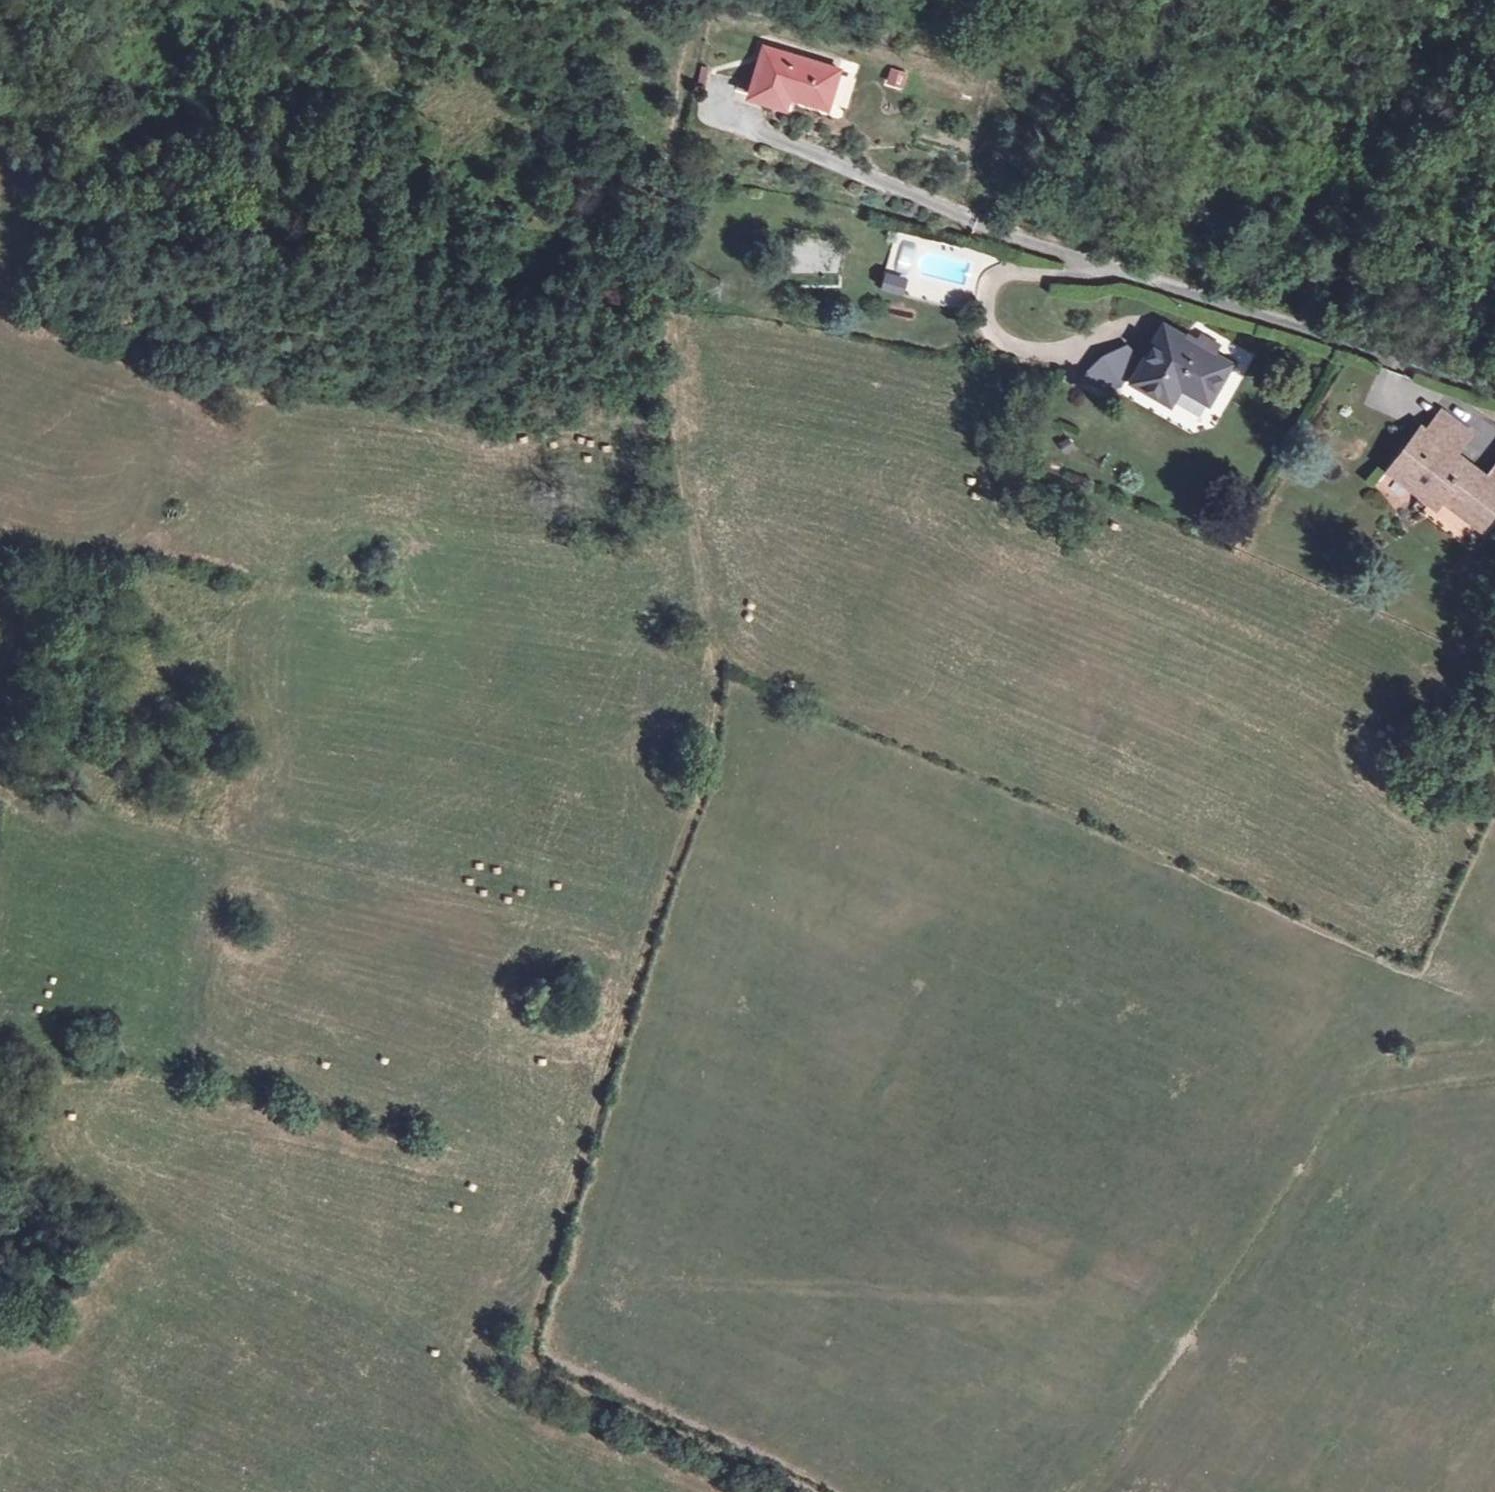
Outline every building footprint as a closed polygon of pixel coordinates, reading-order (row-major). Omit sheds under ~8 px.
[(839,71),(765,48),(751,96),(786,106),(791,92),(829,104),(839,71)] [(890,66),(885,85),(904,89),(909,70),(890,66)] [(884,271),(882,292),(906,294),(909,273),(884,271)] [(1232,364),(1165,325),(1132,382),(1172,404),(1182,387),(1210,403),(1232,364)] [(1115,397),(1141,354),(1115,338),(1089,382),(1115,397)] [(1442,410),(1425,433),(1422,430),(1392,468),(1424,493),(1433,481),(1444,490),(1442,493),(1482,524),(1494,508),(1494,469),(1486,481),(1446,450),(1454,439),(1461,445),(1471,433),(1442,410)] [(1424,493),(1436,502),(1442,493),(1444,490),(1433,481),(1424,493)]
